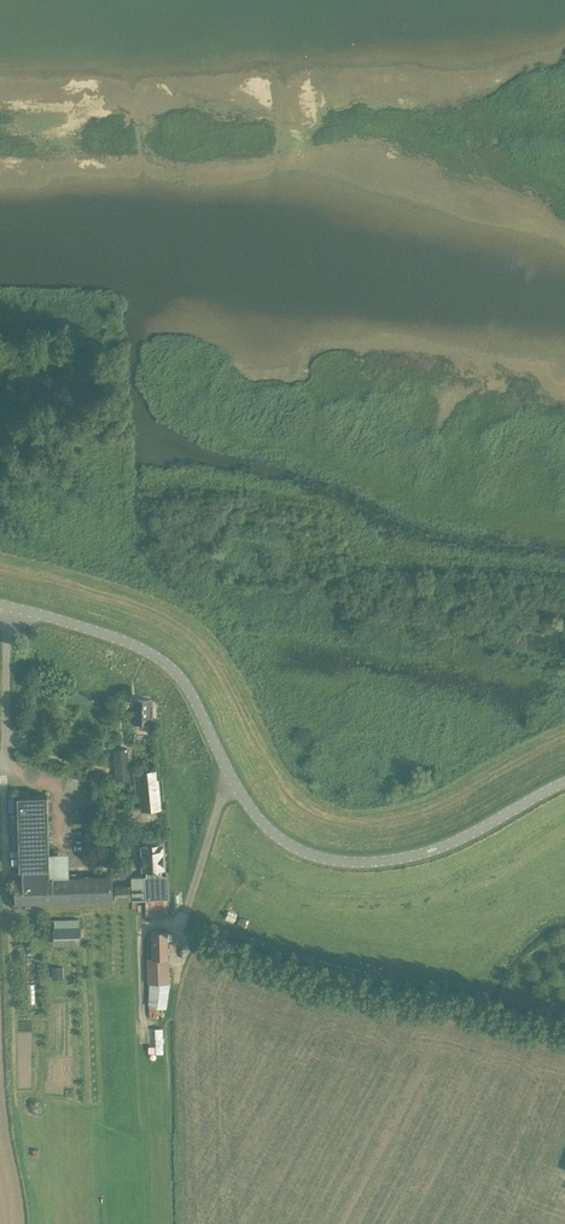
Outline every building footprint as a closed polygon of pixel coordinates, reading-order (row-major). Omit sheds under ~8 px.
[(153,699),(134,699),(133,724),(137,724),(136,734),(149,734),(149,724),(152,724),(153,699)] [(129,748),(115,749),(117,786),(131,785),(129,748)] [(142,809),(155,808),(161,807),(159,781),(157,781),(156,771),(139,772),(142,809)] [(123,900),(130,899),(130,884),(113,885),(113,875),(50,877),(48,794),(18,795),(20,869),(23,869),(24,878),(15,878),(16,902),(114,899),(116,900),(123,899),(123,900)] [(147,846),(143,846),(145,869),(164,869),(163,845),(159,845),(159,839),(147,840),(147,846)] [(132,876),(133,899),(169,898),(168,874),(132,876)] [(54,928),(55,944),(80,943),(80,927),(54,928)] [(153,957),(147,957),(148,983),(150,983),(150,1006),(165,1008),(169,982),(168,931),(153,931),(153,957)] [(53,966),(53,977),(63,977),(63,966),(53,966)] [(163,1028),(155,1028),(156,1053),(163,1052),(163,1028)]
